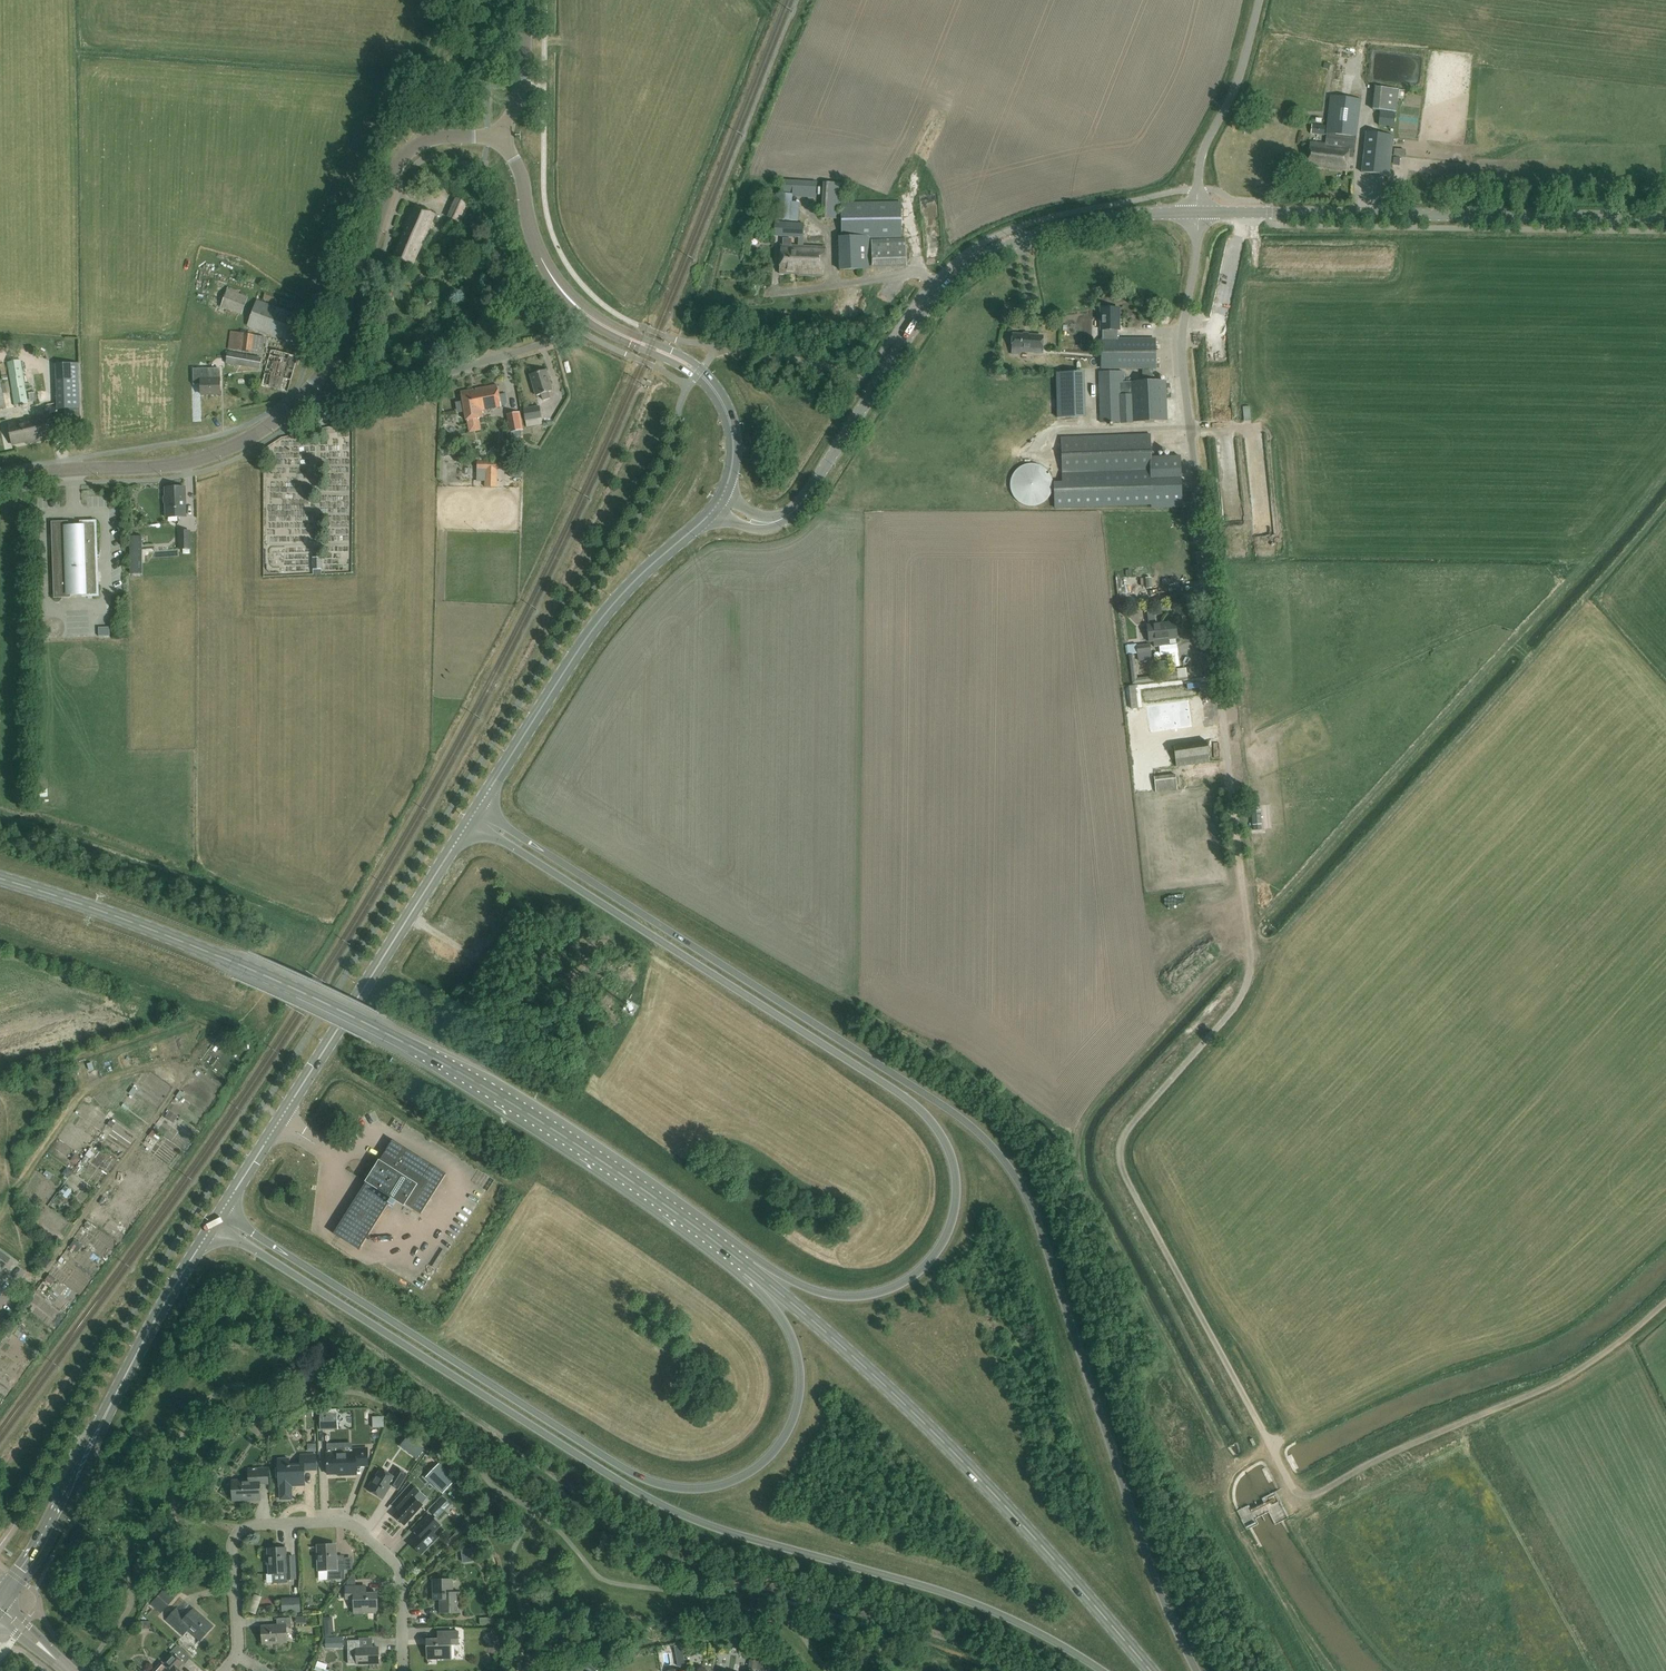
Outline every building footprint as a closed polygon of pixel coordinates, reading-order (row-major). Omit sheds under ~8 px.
[(1398,90),(1375,87),(1372,109),(1380,110),(1379,126),(1394,128),(1398,90)] [(1361,99),(1331,96),(1326,133),(1327,133),(1325,144),(1310,142),(1307,165),(1330,168),(1330,169),(1346,170),(1346,171),(1347,171),(1348,157),(1354,158),(1361,99)] [(1325,126),(1312,125),(1311,135),(1324,136),(1325,126)] [(1393,135),(1366,132),(1362,172),(1389,175),(1392,175),(1392,170),(1390,170),(1393,135)] [(817,182),(781,180),(781,191),(792,192),(792,194),(778,194),(777,220),(799,221),(800,203),(793,203),(794,198),(816,199),(817,182)] [(842,184),(822,183),(820,219),(839,220),(841,220),(841,237),(839,237),(840,270),(870,269),(870,238),(901,237),(901,203),(842,203),(842,184)] [(468,204),(455,198),(447,217),(460,222),(468,204)] [(434,214),(411,204),(401,227),(405,229),(393,258),(411,266),(420,245),(421,245),(434,214)] [(936,212),(925,214),(928,226),(939,224),(936,212)] [(804,223),(777,222),(776,236),(798,237),(798,246),(792,245),(792,239),(783,238),(783,245),(781,245),(780,274),(798,275),(798,276),(822,277),(826,247),(803,246),(804,223)] [(905,262),(904,238),(871,240),(872,264),(905,262)] [(248,296),(227,289),(221,308),(242,315),(248,296)] [(306,318),(257,300),(248,326),(297,343),(306,318)] [(1119,308),(1101,308),(1101,330),(1103,330),(1103,339),(1101,339),(1101,368),(1142,368),(1142,377),(1153,378),(1153,368),(1156,368),(1156,339),(1117,339),(1117,330),(1119,330),(1119,308)] [(266,337),(233,331),(229,349),(263,355),(266,337)] [(1043,337),(1013,335),(1012,347),(1012,354),(1020,355),(1020,352),(1042,353),(1043,337)] [(297,357),(270,350),(261,386),(287,392),(297,357)] [(262,357),(228,351),(226,364),(260,369),(262,357)] [(525,358),(517,359),(517,367),(526,366),(525,358)] [(29,404),(21,360),(7,363),(15,406),(29,404)] [(80,408),(78,363),(56,364),(58,409),(80,408)] [(552,391),(546,370),(529,375),(536,396),(541,394),(543,400),(550,398),(548,392),(552,391)] [(1123,382),(1122,371),(1099,372),(1101,423),(1132,422),(1167,421),(1166,381),(1123,382)] [(1078,417),(1077,373),(1056,374),(1057,418),(1078,417)] [(220,394),(219,374),(211,374),(211,380),(201,381),(201,395),(220,394)] [(6,409),(3,394),(10,392),(8,381),(1,382),(0,379),(0,410),(6,409)] [(463,402),(456,403),(457,409),(462,412),(465,411),(466,422),(468,422),(470,433),(482,431),(480,419),(483,419),(482,411),(501,408),(497,385),(461,392),(463,402)] [(543,425),(540,406),(524,408),(527,427),(543,425)] [(525,430),(521,412),(507,415),(512,439),(523,437),(521,431),(525,430)] [(50,439),(45,415),(30,418),(30,420),(8,424),(12,444),(25,442),(25,443),(50,439)] [(330,428),(332,436),(341,435),(340,426),(330,428)] [(1151,457),(1150,434),(1061,438),(1062,482),(1054,482),(1055,508),(1152,505),(1152,508),(1182,507),(1180,456),(1151,457)] [(497,460),(477,460),(477,481),(485,481),(485,487),(497,487),(497,460)] [(1010,484),(1010,485),(1010,486),(1010,487),(1011,487),(1011,488),(1011,489),(1011,490),(1011,491),(1011,492),(1012,492),(1012,493),(1012,494),(1013,494),(1013,495),(1013,496),(1014,496),(1014,497),(1014,498),(1015,498),(1015,499),(1016,499),(1016,500),(1017,500),(1017,501),(1018,501),(1019,502),(1020,503),(1021,503),(1022,504),(1023,504),(1024,505),(1025,505),(1026,505),(1026,506),(1027,506),(1028,506),(1029,506),(1030,506),(1031,506),(1032,506),(1033,506),(1034,506),(1035,506),(1036,506),(1037,506),(1037,505),(1038,505),(1039,505),(1040,505),(1040,504),(1041,504),(1042,504),(1042,503),(1043,503),(1044,502),(1045,502),(1045,501),(1046,501),(1046,500),(1047,500),(1047,499),(1048,499),(1048,498),(1049,498),(1049,497),(1050,496),(1050,495),(1051,494),(1051,493),(1052,492),(1052,491),(1052,490),(1052,489),(1053,488),(1053,487),(1053,486),(1053,485),(1053,484),(1053,483),(1053,482),(1052,481),(1052,480),(1052,479),(1052,478),(1051,477),(1051,476),(1050,475),(1050,474),(1049,473),(1048,472),(1048,471),(1047,471),(1047,470),(1046,470),(1046,469),(1045,469),(1045,468),(1044,468),(1043,468),(1043,467),(1042,467),(1042,466),(1041,466),(1040,466),(1040,465),(1039,465),(1038,465),(1037,465),(1036,464),(1035,464),(1034,464),(1033,464),(1032,464),(1031,464),(1030,464),(1029,464),(1028,464),(1027,464),(1026,465),(1025,465),(1024,465),(1023,466),(1022,466),(1021,467),(1020,467),(1020,468),(1019,468),(1018,469),(1017,469),(1017,470),(1016,470),(1016,471),(1015,471),(1015,472),(1014,473),(1014,474),(1013,474),(1013,475),(1013,476),(1012,476),(1012,477),(1012,478),(1011,479),(1011,480),(1011,481),(1011,482),(1011,483),(1010,484)] [(186,517),(185,487),(165,487),(166,517),(186,517)] [(96,559),(94,522),(82,523),(82,527),(66,527),(66,523),(53,524),(56,596),(68,596),(68,594),(84,593),(84,595),(97,594),(96,571),(94,571),(93,559),(96,559)] [(190,550),(190,531),(179,531),(179,550),(190,550)] [(134,573),(142,573),(142,537),(134,537),(134,573)] [(123,545),(114,547),(116,555),(124,553),(123,545)] [(156,561),(156,549),(145,549),(145,561),(156,561)] [(322,558),(312,558),(312,570),(322,570),(322,558)] [(1162,615),(1161,608),(1147,610),(1148,623),(1155,622),(1154,616),(1162,615)] [(1177,638),(1176,622),(1147,625),(1149,641),(1153,641),(1154,647),(1169,645),(1169,639),(1177,638)] [(112,628),(101,627),(101,636),(112,636),(112,628)] [(1151,660),(1149,644),(1130,646),(1131,655),(1138,654),(1139,662),(1151,660)] [(1137,679),(1135,661),(1130,662),(1133,685),(1155,682),(1155,677),(1137,679)] [(1167,674),(1163,674),(1163,681),(1178,679),(1178,678),(1187,677),(1186,669),(1177,670),(1177,672),(1167,674)] [(1152,734),(1202,727),(1199,703),(1149,711),(1152,734)] [(1209,763),(1207,743),(1174,747),(1177,768),(1209,763)] [(1178,790),(1176,775),(1154,777),(1156,792),(1178,790)] [(73,1124),(98,1135),(101,1127),(106,1129),(113,1115),(103,1110),(100,1117),(95,1115),(93,1120),(78,1113),(73,1124)] [(174,1113),(169,1116),(181,1131),(185,1127),(174,1113)] [(178,1167),(188,1153),(157,1130),(148,1143),(147,1142),(139,1153),(143,1156),(134,1168),(145,1176),(157,1158),(151,1154),(154,1149),(178,1167)] [(387,1150),(381,1159),(405,1174),(416,1153),(393,1140),(386,1150),(387,1150)] [(80,1151),(73,1160),(81,1166),(87,1157),(80,1151)] [(416,1153),(405,1174),(381,1159),(333,1234),(359,1250),(388,1204),(394,1207),(397,1202),(404,1206),(405,1204),(421,1214),(446,1172),(416,1153)] [(483,1172),(476,1183),(484,1188),(488,1190),(496,1180),(483,1172)] [(95,1222),(110,1232),(119,1218),(110,1213),(108,1216),(102,1212),(95,1222)] [(90,1222),(85,1230),(116,1249),(121,1241),(90,1222)] [(99,1271),(106,1258),(92,1251),(85,1264),(99,1271)] [(0,1270),(8,1259),(0,1253),(0,1270)] [(54,1289),(61,1283),(53,1275),(47,1281),(54,1289)] [(58,1292),(73,1302),(79,1293),(63,1283),(58,1292)] [(48,1295),(51,1287),(44,1284),(41,1292),(48,1295)] [(324,1431),(341,1430),(340,1421),(324,1422),(324,1431)] [(350,1428),(350,1421),(341,1421),(341,1429),(350,1428)] [(300,1429),(293,1435),(300,1443),(307,1437),(300,1429)] [(368,1466),(367,1448),(351,1449),(351,1452),(326,1453),(327,1474),(343,1474),(343,1475),(356,1475),(356,1466),(368,1466)] [(316,1470),(315,1455),(300,1455),(300,1467),(289,1467),(289,1459),(278,1460),(278,1486),(280,1486),(280,1500),(291,1499),(291,1486),(304,1485),(304,1471),(316,1470)] [(438,1464),(431,1470),(441,1480),(434,1486),(442,1494),(455,1481),(447,1473),(438,1464)] [(268,1484),(267,1469),(248,1469),(249,1481),(232,1481),(233,1501),(250,1500),(250,1501),(260,1500),(259,1484),(268,1484)] [(407,1475),(397,1469),(392,1476),(381,1469),(368,1490),(382,1499),(391,1486),(397,1490),(407,1475)] [(427,1499),(419,1491),(411,1484),(392,1505),(398,1510),(393,1516),(404,1526),(423,1506),(421,1504),(427,1499)] [(443,1510),(438,1505),(431,1512),(436,1518),(443,1510)] [(441,1527),(435,1521),(429,1515),(413,1531),(418,1535),(411,1543),(422,1554),(437,1538),(434,1534),(441,1527)] [(336,1560),(336,1546),(317,1547),(318,1569),(327,1569),(327,1580),(345,1580),(344,1560),(336,1560)] [(269,1574),(286,1573),(287,1580),(295,1579),(295,1572),(294,1556),(286,1557),(285,1548),(268,1549),(269,1572),(269,1574)] [(477,1549),(464,1549),(465,1564),(478,1564),(477,1549)] [(453,1593),(453,1579),(432,1580),(432,1601),(439,1600),(439,1614),(460,1613),(460,1592),(453,1593)] [(363,1594),(363,1586),(345,1587),(345,1600),(353,1600),(354,1614),(377,1613),(377,1594),(363,1594)] [(257,1615),(264,1597),(257,1595),(251,1612),(257,1615)] [(300,1612),(300,1598),(282,1599),(282,1613),(300,1612)] [(212,1626),(194,1609),(185,1619),(175,1610),(165,1620),(182,1635),(187,1630),(199,1641),(212,1626)] [(291,1627),(290,1618),(276,1619),(277,1625),(261,1626),(262,1644),(287,1643),(286,1628),(291,1627)] [(458,1645),(458,1631),(437,1632),(437,1640),(426,1640),(427,1659),(450,1659),(450,1645),(458,1645)] [(498,1643),(498,1632),(491,1633),(492,1636),(489,1636),(489,1644),(498,1643)] [(359,1648),(359,1641),(347,1641),(348,1658),(356,1658),(357,1664),(378,1664),(378,1648),(359,1648)] [(177,1646),(171,1652),(173,1654),(164,1665),(161,1662),(153,1670),(180,1670),(177,1669),(183,1663),(182,1662),(188,1656),(177,1646)] [(727,1656),(728,1664),(739,1662),(739,1668),(748,1667),(747,1658),(738,1659),(738,1655),(727,1656)] [(319,1661),(317,1665),(313,1664),(312,1669),(317,1670),(322,1670),(325,1663),(319,1661)]
